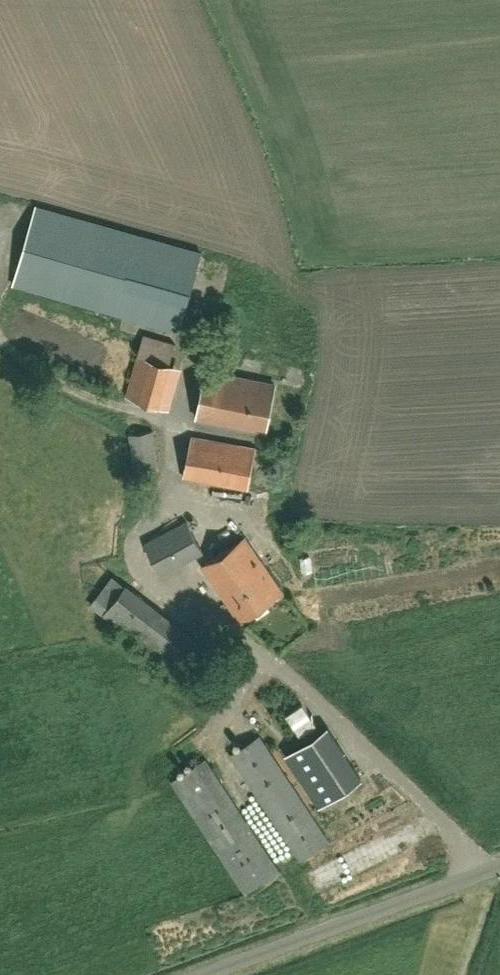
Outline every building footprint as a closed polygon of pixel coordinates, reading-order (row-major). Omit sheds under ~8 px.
[(178,330),(200,252),(35,206),(13,283),(178,330)] [(169,408),(181,366),(169,363),(175,343),(143,333),(125,395),(169,408)] [(264,430),(273,383),(206,369),(197,416),(264,430)] [(134,473),(158,469),(152,430),(129,434),(134,473)] [(247,490),(255,447),(191,435),(183,478),(247,490)] [(160,574),(202,553),(186,520),(144,542),(160,574)] [(238,619),(281,590),(245,537),(202,566),(238,619)] [(199,641),(125,584),(113,574),(91,603),(176,669),(199,641)] [(304,703),(288,714),(303,735),(318,724),(304,703)] [(321,804),(362,777),(329,726),(287,753),(321,804)] [(301,858),(330,839),(260,733),(232,752),(301,858)] [(248,892),(281,871),(207,758),(174,780),(248,892)]
